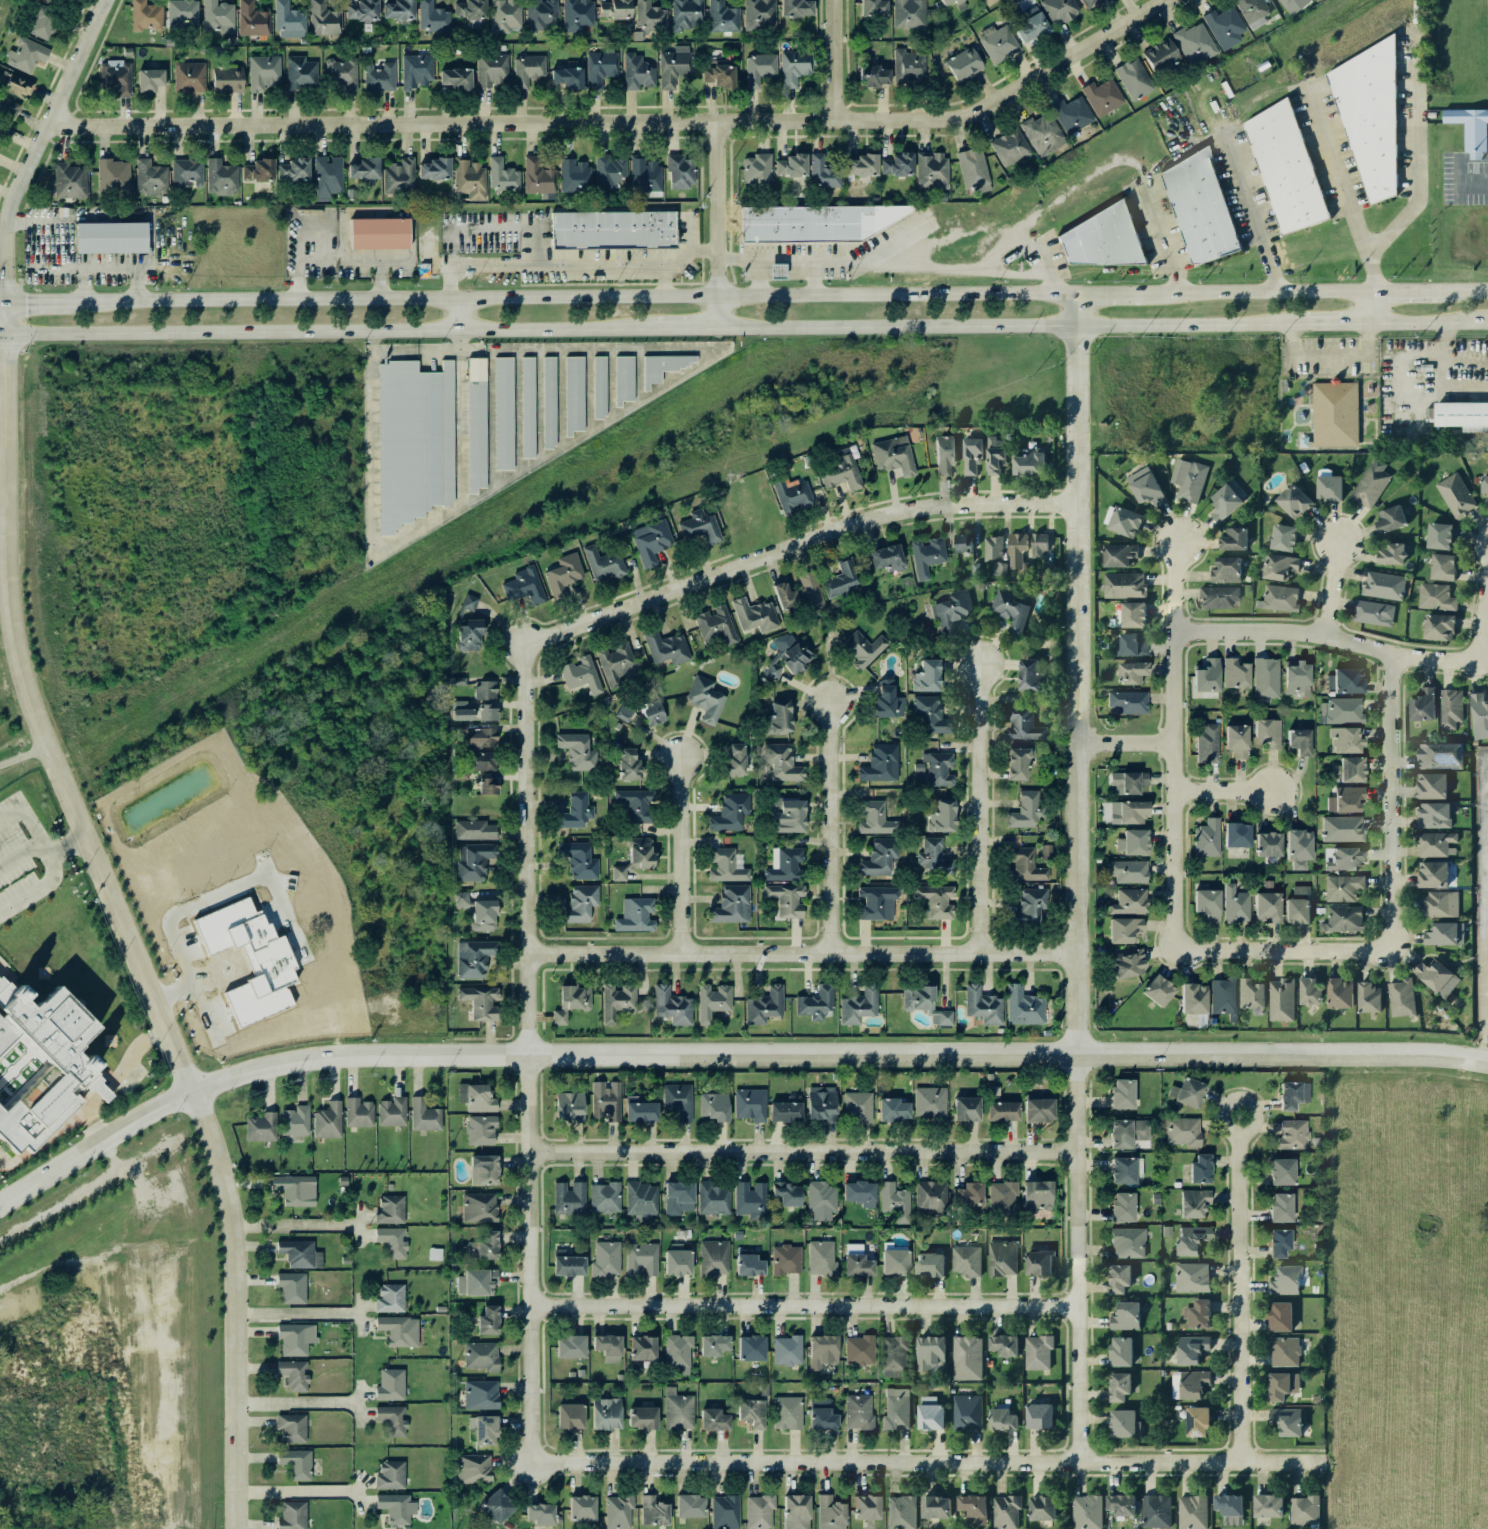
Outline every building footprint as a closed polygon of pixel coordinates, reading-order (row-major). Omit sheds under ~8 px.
[(141,32),(141,29),(162,29),(163,6),(145,5),(146,0),(132,0),(132,32),(141,32)] [(167,0),(168,29),(199,29),(198,0),(167,0)] [(234,32),(234,4),(217,4),(217,0),(203,0),(203,33),(234,32)] [(271,35),(271,11),(254,11),(254,0),(239,0),(239,36),(271,35)] [(306,37),(306,11),(289,11),(289,0),(275,0),(276,38),(306,37)] [(325,11),(325,0),(310,0),(311,35),(341,35),(340,11),(325,11)] [(378,0),(357,0),(358,4),(346,4),(347,21),(378,21),(378,0)] [(414,19),(414,0),(392,0),(392,4),(382,4),(383,20),(414,19)] [(419,31),(450,31),(450,10),(433,10),(432,0),(419,0),(419,31)] [(464,3),(454,3),(454,18),(485,19),(486,0),(464,0),(464,3)] [(520,0),(490,0),(491,32),(521,31),(520,0)] [(540,0),(527,0),(526,31),(548,32),(548,18),(557,19),(557,1),(540,0)] [(593,0),(563,0),(563,33),(581,32),(581,26),(593,26),(593,0)] [(630,0),(611,0),(611,3),(600,3),(600,19),(630,19),(630,0)] [(667,29),(667,8),(650,8),(650,0),(637,0),(637,29),(667,29)] [(672,29),(703,28),(702,0),(672,0),(672,29)] [(723,8),(723,0),(709,0),(709,32),(740,32),(739,8),(723,8)] [(775,29),(775,0),(744,0),(745,29),(775,29)] [(801,1),(801,0),(780,0),(781,17),(813,17),(812,1),(801,1)] [(887,17),(887,0),(878,1),(878,0),(861,0),(861,17),(887,17)] [(926,28),(925,0),(893,0),(894,28),(926,28)] [(963,0),(940,0),(943,6),(954,2),(958,12),(966,8),(963,0)] [(1036,3),(1041,0),(1070,0),(1077,13),(1051,28),(1036,3)] [(1083,9),(1100,1),(1100,0),(1079,0),(1083,9)] [(1247,25),(1233,0),(1259,0),(1266,14),(1247,25)] [(1286,8),(1280,0),(1296,0),(1286,8)] [(26,32),(49,41),(59,12),(36,4),(26,32)] [(1201,14),(1209,9),(1212,15),(1229,6),(1243,31),(1234,36),(1233,43),(1221,51),(1201,14)] [(1012,30),(1020,46),(1047,32),(1035,10),(1016,19),(1020,26),(1012,30)] [(1169,33),(1179,28),(1180,30),(1197,20),(1216,54),(1209,58),(1206,53),(1187,64),(1169,33)] [(995,31),(992,26),(977,35),(994,65),(1021,50),(1006,25),(995,31)] [(1322,74),(1391,32),(1392,192),(1365,203),(1322,74)] [(50,48),(19,37),(13,53),(10,52),(5,65),(31,74),(37,60),(45,63),(50,48)] [(1137,58),(1144,55),(1142,50),(1164,38),(1174,58),(1145,73),(1137,58)] [(675,90),(675,78),(690,77),(690,46),(675,46),(675,52),(659,53),(660,90),(675,90)] [(945,60),(956,83),(984,70),(973,47),(945,60)] [(925,54),(905,54),(905,49),(894,48),(894,82),(925,83),(925,54)] [(782,51),(782,89),(796,89),(796,76),(812,76),(812,51),(782,51)] [(587,91),(602,91),(601,78),(618,78),(617,53),(587,53),(587,91)] [(655,86),(655,68),(645,68),(645,54),(623,54),(624,91),(638,90),(638,87),(655,86)] [(776,54),(746,55),(747,91),(760,90),(759,76),(777,75),(776,54)] [(431,55),(401,55),(402,92),(415,92),(415,86),(432,86),(431,55)] [(507,55),(477,55),(477,91),(493,91),(493,86),(507,86),(507,55)] [(279,56),(249,57),(250,93),(264,93),(264,88),(279,87),(279,56)] [(287,91),(317,90),(317,62),(305,62),(305,56),(286,57),(287,91)] [(514,57),(515,91),(529,91),(528,78),(546,78),(545,56),(514,57)] [(1112,68),(1132,56),(1152,90),(1132,102),(1112,68)] [(348,61),(326,60),(325,87),(345,87),(345,94),(356,94),(357,59),(348,59),(348,61)] [(734,67),(726,67),(726,61),(713,61),(713,68),(703,68),(703,83),(713,83),(713,89),(734,88),(734,67)] [(101,62),(101,91),(117,91),(117,97),(131,98),(131,63),(101,62)] [(395,91),(395,62),(382,63),(383,70),(373,70),(373,63),(363,63),(364,91),(395,91)] [(175,93),(205,93),(205,63),(174,64),(175,93)] [(859,88),(880,88),(880,85),(890,85),(890,69),(879,69),(879,65),(859,65),(859,88)] [(213,94),(243,93),(242,67),(212,68),(213,94)] [(583,90),(582,68),(550,69),(551,85),(562,84),(563,90),(583,90)] [(164,69),(137,70),(138,93),(156,92),(155,87),(164,86),(164,69)] [(471,70),(440,69),(440,91),(471,91),(471,70)] [(35,83),(10,73),(3,90),(28,100),(35,83)] [(1079,88),(1088,83),(1091,88),(1108,78),(1122,103),(1096,118),(1079,88)] [(13,121),(20,106),(0,96),(0,114),(13,121)] [(1049,105),(1058,100),(1061,105),(1078,96),(1095,126),(1069,141),(1049,105)] [(1283,96),(1326,216),(1276,235),(1239,122),(1283,96)] [(1438,109),(1487,108),(1487,123),(1485,123),(1486,153),(1482,153),(1482,160),(1469,160),(1469,150),(1464,150),(1463,122),(1438,122),(1438,109)] [(1017,125),(1028,118),(1030,122),(1046,113),(1064,143),(1036,159),(1017,125)] [(7,139),(12,129),(0,123),(0,124),(0,136),(7,139)] [(987,143),(1013,128),(1028,154),(1002,169),(987,143)] [(1157,170),(1201,146),(1235,247),(1188,263),(1157,170)] [(957,153),(965,193),(974,191),(975,194),(991,191),(982,148),(957,153)] [(916,153),(917,190),(948,189),(947,152),(916,153)] [(810,187),(841,188),(842,169),(823,169),(823,154),(811,153),(810,187)] [(770,154),(753,154),(753,158),(743,158),(743,185),(771,184),(770,154)] [(912,176),(913,154),(892,154),(892,160),(882,160),(881,176),(912,176)] [(668,189),(695,189),(694,160),(684,160),(684,155),(668,155),(668,189)] [(775,161),(776,177),(807,176),(807,155),(786,155),(786,161),(775,161)] [(877,155),(857,155),(856,160),(846,160),(846,176),(877,177),(877,155)] [(489,190),(519,191),(519,170),(502,170),(503,156),(490,156),(489,190)] [(555,169),(540,170),(540,156),(524,157),(525,194),(556,193),(555,169)] [(626,178),(626,159),(609,159),(609,156),(595,156),(595,192),(617,192),(617,178),(626,178)] [(660,161),(645,161),(645,156),(631,156),(630,192),(647,192),(647,197),(660,197),(660,161)] [(342,158),(329,158),(329,157),(314,157),(315,202),(330,201),(330,194),(343,193),(342,158)] [(468,201),(485,201),(484,163),(469,163),(469,157),(454,157),(455,194),(468,194),(468,201)] [(167,195),(168,167),(150,167),(150,158),(137,158),(136,194),(167,195)] [(238,166),(221,166),(221,158),(207,158),(207,194),(238,195),(238,166)] [(378,158),(359,158),(359,164),(348,164),(348,179),(366,179),(366,186),(378,186),(378,158)] [(450,158),(430,158),(430,164),(419,164),(418,179),(450,180),(450,158)] [(172,160),(172,189),(185,189),(185,184),(194,183),(194,188),(203,188),(203,159),(172,160)] [(274,160),(253,159),(253,166),(243,165),(242,181),(273,181),(274,160)] [(309,159),(288,159),(288,165),(278,165),(278,184),(309,184),(309,159)] [(130,161),(98,160),(98,195),(129,195),(130,161)] [(590,162),(575,162),(575,160),(560,160),(560,192),(590,192),(590,162)] [(414,162),(383,163),(384,194),(415,193),(414,162)] [(55,163),(54,198),(86,198),(87,169),(69,168),(69,163),(55,163)] [(1063,262),(1143,261),(1118,196),(1053,233),(1063,262)] [(739,208),(738,243),(857,243),(911,210),(908,206),(739,208)] [(322,209),(322,221),(333,221),(333,209),(322,209)] [(672,212),(548,212),(548,249),(672,249),(672,212)] [(406,219),(347,219),(347,249),(406,249),(406,219)] [(74,223),(74,254),(144,253),(144,223),(74,223)] [(785,264),(769,265),(770,280),(786,279),(785,264)] [(694,355),(641,355),(641,390),(647,390),(647,383),(659,383),(658,370),(676,370),(676,367),(682,367),(682,365),(688,365),(688,361),(694,361),(694,355)] [(603,356),(591,356),(592,418),(601,418),(601,415),(604,415),(603,356)] [(631,356),(613,356),(613,406),(619,406),(619,400),(631,400),(631,356)] [(510,357),(492,357),(493,470),(511,469),(510,357)] [(532,458),(520,458),(519,357),(531,357),(532,458)] [(553,357),(540,357),(541,448),(550,448),(550,445),(554,445),(553,357)] [(581,357),(563,357),(563,437),(569,437),(569,430),(581,430),(581,357)] [(484,358),(466,358),(467,493),(476,493),(476,488),(485,488),(484,358)] [(439,372),(415,373),(415,361),(385,361),(385,364),(376,364),(377,536),(393,536),(393,530),(399,530),(399,524),(410,524),(410,517),(422,517),(422,511),(428,511),(428,505),(441,505),(441,508),(445,507),(452,501),(451,360),(439,360),(439,372)] [(1310,383),(1354,383),(1354,444),(1311,444),(1310,383)] [(1429,401),(1487,400),(1487,427),(1430,428),(1429,401)] [(904,436),(914,475),(900,478),(897,468),(882,471),(882,469),(875,470),(868,444),(904,436)] [(951,436),(953,465),(948,466),(949,477),(936,477),(933,437),(951,436)] [(994,436),(994,440),(1004,440),(1004,465),(998,465),(998,468),(999,468),(998,475),(986,475),(986,471),(985,471),(986,436),(994,436)] [(980,439),(981,458),(979,458),(979,464),(975,464),(975,476),(962,476),(962,460),(961,460),(961,439),(980,439)] [(1010,457),(1012,457),(1011,449),(1034,448),(1035,453),(1042,453),(1043,475),(1011,475),(1010,457)] [(848,453),(861,488),(847,493),(843,481),(831,485),(831,486),(823,489),(814,465),(848,453)] [(1372,456),(1383,463),(1378,471),(1389,477),(1368,509),(1360,504),(1358,508),(1345,499),(1372,456)] [(1296,463),(1301,460),(1306,470),(1301,473),(1296,463)] [(1185,461),(1205,467),(1194,505),(1173,499),(1185,461)] [(1124,482),(1145,470),(1164,502),(1154,508),(1148,497),(1136,504),(1124,482)] [(1432,484),(1452,472),(1473,505),(1460,513),(1458,509),(1450,514),(1432,484)] [(1313,474),(1337,474),(1338,500),(1323,500),(1323,497),(1314,497),(1313,474)] [(1476,476),(1487,476),(1487,502),(1482,502),(1482,491),(1476,490),(1476,476)] [(803,481),(812,505),(799,510),(797,505),(789,507),(792,513),(782,517),(768,481),(780,477),(784,488),(803,481)] [(1207,496),(1221,482),(1241,501),(1217,525),(1209,517),(1212,513),(1209,509),(1212,506),(1209,504),(1212,501),(1207,496)] [(1270,499),(1285,482),(1310,504),(1295,521),(1270,499)] [(1102,525),(1129,537),(1144,516),(1111,503),(1102,525)] [(1375,510),(1394,503),(1401,523),(1373,534),(1369,523),(1379,520),(1375,510)] [(689,519),(687,513),(699,509),(701,514),(704,513),(705,517),(711,515),(720,541),(706,546),(702,534),(682,541),(676,524),(689,519)] [(662,519),(627,532),(641,569),(655,564),(651,554),(665,549),(664,547),(671,544),(662,519)] [(1422,546),(1447,548),(1449,523),(1424,521),(1422,546)] [(1268,522),(1293,527),(1290,540),(1298,542),(1295,555),(1263,548),(1268,522)] [(1215,547),(1245,549),(1246,528),(1216,526),(1215,547)] [(1027,532),(1048,533),(1048,537),(1057,537),(1057,558),(1047,557),(1047,561),(1026,560),(1027,532)] [(1009,569),(1023,569),(1023,577),(1031,577),(1031,562),(1023,562),(1023,551),(1028,551),(1027,533),(1009,534),(1009,569)] [(965,534),(966,537),(969,537),(971,552),(967,552),(967,551),(955,553),(952,535),(965,534)] [(1001,536),(1002,557),(997,557),(992,561),(983,561),(983,537),(988,537),(996,537),(996,536),(1001,536)] [(940,537),(945,562),(925,566),(927,580),(915,582),(908,544),(918,541),(920,547),(927,545),(926,540),(940,537)] [(1096,538),(1134,538),(1134,557),(1125,557),(1125,567),(1095,567),(1096,538)] [(1371,561),(1401,564),(1403,561),(1406,556),(1399,541),(1383,542),(1372,548),(1371,561)] [(591,544),(580,548),(591,580),(609,574),(611,579),(624,574),(616,551),(596,558),(591,544)] [(895,544),(903,570),(894,573),(893,571),(885,574),(882,567),(870,571),(864,553),(895,544)] [(1256,577),(1285,581),(1287,573),(1298,574),(1301,556),(1261,549),(1256,577)] [(1425,577),(1451,580),(1454,553),(1428,550),(1425,577)] [(554,559),(557,567),(542,573),(552,601),(564,596),(561,587),(583,580),(573,553),(554,559)] [(1208,577),(1236,579),(1238,555),(1216,554),(1215,564),(1209,564),(1208,577)] [(839,574),(819,582),(825,599),(845,592),(843,588),(857,583),(848,557),(835,562),(839,574)] [(993,562),(991,575),(1001,576),(1003,563),(993,562)] [(978,563),(979,576),(970,576),(970,563),(978,563)] [(1047,576),(1054,576),(1053,563),(1046,563),(1047,576)] [(530,565),(544,602),(530,607),(524,593),(505,600),(500,585),(513,580),(511,574),(523,569),(522,568),(530,565)] [(769,586),(778,612),(801,604),(806,618),(825,610),(811,569),(795,575),(799,587),(786,592),(782,582),(769,586)] [(1364,570),(1406,576),(1402,601),(1361,595),(1364,570)] [(1100,572),(1142,572),(1142,598),(1100,598),(1100,572)] [(1417,582),(1446,584),(1453,599),(1453,610),(1415,607),(1417,582)] [(1262,584),(1297,585),(1296,611),(1253,610),(1253,598),(1262,598),(1262,584)] [(1198,588),(1238,589),(1238,604),(1231,603),(1231,610),(1198,609),(1198,588)] [(966,589),(946,593),(948,600),(929,605),(931,619),(934,619),(938,636),(954,632),(951,622),(964,618),(964,616),(972,614),(966,589)] [(1029,607),(1018,638),(1003,632),(1007,621),(985,613),(992,593),(1029,607)] [(465,594),(477,599),(471,613),(463,610),(458,621),(480,621),(481,636),(476,636),(476,640),(478,640),(478,650),(476,650),(476,651),(454,651),(454,619),(465,594)] [(729,602),(740,632),(755,627),(758,634),(777,627),(767,603),(761,605),(759,602),(746,607),(741,597),(729,602)] [(1389,626),(1392,605),(1355,599),(1351,620),(1389,626)] [(705,611),(692,617),(703,647),(716,642),(713,636),(720,633),(725,647),(736,643),(722,604),(712,608),(714,614),(707,617),(705,611)] [(1115,626),(1141,626),(1141,604),(1123,604),(1121,610),(1115,611),(1115,626)] [(1419,638),(1449,641),(1451,614),(1422,612),(1419,638)] [(1115,654),(1149,653),(1149,641),(1137,641),(1137,629),(1115,629),(1115,654)] [(640,635),(651,664),(667,659),(670,667),(689,660),(680,635),(673,638),(672,635),(657,640),(653,630),(640,635)] [(878,635),(868,645),(853,631),(839,646),(854,660),(849,665),(856,673),(886,644),(878,635)] [(772,664),(777,658),(779,663),(778,663),(788,677),(794,672),(796,673),(801,670),(798,666),(813,656),(804,642),(798,646),(796,642),(793,644),(786,634),(768,640),(776,651),(773,654),(774,655),(768,663),(767,663),(762,676),(774,681),(779,667),(772,664)] [(594,652),(609,690),(621,685),(618,676),(635,670),(622,642),(609,647),(610,652),(605,654),(603,649),(594,652)] [(586,654),(601,692),(590,696),(585,683),(565,689),(557,666),(570,660),(572,665),(578,663),(576,658),(586,654)] [(1038,691),(1038,656),(1015,656),(1015,691),(1038,691)] [(1304,699),(1304,663),(1297,663),(1297,657),(1288,657),(1288,664),(1277,663),(1277,698),(1304,699)] [(1245,690),(1245,662),(1234,662),(1234,658),(1221,658),(1221,690),(1245,690)] [(1250,697),(1274,698),(1276,659),(1252,658),(1250,697)] [(936,660),(936,693),(909,692),(909,676),(917,676),(917,661),(936,660)] [(1115,686),(1142,687),(1143,661),(1115,660),(1115,686)] [(1216,660),(1204,660),(1204,668),(1189,667),(1188,699),(1216,700),(1216,660)] [(1322,696),(1362,694),(1360,661),(1328,663),(1325,676),(1321,679),(1322,696)] [(710,690),(712,683),(693,675),(683,698),(690,700),(688,703),(703,709),(699,721),(713,726),(724,696),(710,690)] [(475,699),(475,680),(495,679),(495,699),(475,699)] [(875,698),(875,681),(890,681),(890,698),(892,698),(892,700),(901,700),(901,717),(891,716),(891,719),(869,719),(869,706),(871,706),(871,698),(875,698)] [(1406,720),(1435,719),(1434,685),(1418,686),(1418,696),(1406,696),(1406,720)] [(1454,729),(1454,723),(1463,722),(1461,688),(1436,690),(1438,730),(1454,729)] [(1104,707),(1113,706),(1114,716),(1147,716),(1146,690),(1104,690),(1104,707)] [(1483,701),(1482,691),(1466,692),(1469,737),(1487,736),(1487,700),(1483,701)] [(938,697),(938,720),(949,720),(949,734),(918,734),(918,714),(911,713),(911,697),(938,697)] [(1316,725),(1359,724),(1359,697),(1323,698),(1323,714),(1316,714),(1316,725)] [(638,709),(647,728),(666,721),(657,701),(638,709)] [(785,701),(789,732),(763,735),(761,717),(769,716),(767,703),(785,701)] [(476,718),(476,702),(485,702),(485,705),(495,705),(495,718),(476,718)] [(621,704),(613,714),(623,722),(631,712),(621,704)] [(470,718),(470,706),(446,706),(446,718),(470,718)] [(1000,739),(1026,741),(1028,707),(1002,706),(1000,739)] [(1248,717),(1280,719),(1278,753),(1264,752),(1260,743),(1246,742),(1248,717)] [(1217,766),(1219,723),(1199,722),(1199,737),(1195,736),(1194,765),(1217,766)] [(1241,761),(1243,723),(1221,722),(1219,760),(1241,761)] [(477,730),(477,725),(492,725),(492,734),(494,734),(494,741),(492,741),(491,748),(457,748),(457,732),(464,732),(464,730),(477,730)] [(1326,753),(1360,754),(1361,728),(1327,727),(1326,753)] [(1309,760),(1310,728),(1282,728),(1282,749),(1292,749),(1292,760),(1309,760)] [(566,748),(554,748),(554,731),(584,731),(584,752),(594,753),(594,772),(568,772),(568,764),(566,764),(566,748)] [(1459,769),(1459,742),(1414,742),(1414,768),(1459,769)] [(630,758),(635,758),(635,767),(638,767),(638,781),(613,781),(613,744),(630,744),(630,758)] [(790,767),(790,744),(760,744),(760,765),(769,765),(769,781),(801,781),(801,767),(790,767)] [(895,744),(895,781),(855,782),(855,767),(867,767),(867,751),(869,751),(869,745),(895,744)] [(998,780),(1022,781),(1022,768),(1033,768),(1033,744),(998,744),(998,780)] [(726,756),(726,745),(741,745),(741,756),(742,756),(742,776),(720,777),(720,770),(722,770),(722,756),(726,756)] [(944,769),(944,776),(951,776),(951,787),(911,787),(911,775),(925,775),(924,763),(920,763),(920,755),(925,755),(925,754),(950,754),(950,769),(944,769)] [(470,766),(468,767),(468,772),(491,772),(491,767),(497,767),(497,755),(480,755),(480,759),(470,759),(470,766)] [(1333,781),(1362,782),(1363,757),(1334,756),(1333,781)] [(912,764),(912,773),(921,773),(921,764),(912,764)] [(1107,795),(1137,795),(1137,787),(1147,786),(1147,771),(1107,772),(1107,795)] [(1412,798),(1445,797),(1444,771),(1411,771),(1412,798)] [(476,777),(476,793),(493,792),(492,784),(495,784),(495,777),(476,777)] [(1325,811),(1363,811),(1363,787),(1332,786),(1325,811)] [(640,800),(640,813),(645,813),(645,822),(627,822),(627,805),(612,804),(612,788),(648,788),(648,800),(640,800)] [(567,791),(566,814),(556,814),(555,830),(580,829),(580,825),(583,825),(583,821),(591,821),(591,807),(584,807),(584,791),(567,791)] [(747,794),(747,815),(738,815),(738,831),(706,831),(706,817),(718,817),(718,801),(720,800),(720,794),(747,794)] [(1000,829),(1034,828),(1033,799),(999,800),(1000,829)] [(1100,825),(1144,825),(1144,800),(1100,799),(1100,825)] [(1413,828),(1451,827),(1450,800),(1412,800),(1413,828)] [(896,822),(882,822),(882,801),(856,801),(856,815),(862,815),(862,823),(855,823),(855,834),(896,834),(896,822)] [(927,813),(927,823),(925,823),(924,832),(951,833),(951,801),(932,801),(932,813),(927,813)] [(801,802),(801,834),(772,834),(772,814),(776,814),(776,802),(801,802)] [(1192,857),(1218,856),(1217,815),(1205,815),(1202,825),(1192,825),(1192,857)] [(1318,842),(1360,843),(1361,816),(1319,815),(1318,842)] [(454,821),(454,840),(491,840),(491,826),(485,826),(485,821),(454,821)] [(1221,849),(1222,821),(1247,821),(1247,849),(1221,849)] [(1112,855),(1146,856),(1147,829),(1112,828),(1112,855)] [(1290,870),(1305,870),(1305,862),(1312,862),(1312,829),(1282,829),(1282,861),(1290,861),(1290,870)] [(1253,858),(1253,832),(1277,832),(1277,859),(1253,858)] [(1416,856),(1448,855),(1447,845),(1457,845),(1456,832),(1415,833),(1416,856)] [(626,864),(623,866),(608,866),(608,881),(625,881),(625,870),(629,866),(647,866),(648,856),(651,856),(651,850),(648,850),(648,836),(626,836),(626,864)] [(920,838),(920,854),(914,854),(914,866),(920,866),(920,869),(940,870),(940,838),(920,838)] [(867,862),(855,862),(855,866),(855,876),(887,876),(887,859),(896,859),(896,839),(870,839),(870,852),(867,852),(867,862)] [(584,859),(595,859),(595,879),(571,879),(571,873),(568,873),(568,857),(553,857),(553,840),(584,840),(584,859)] [(458,863),(456,863),(456,881),(479,881),(479,876),(481,876),(481,859),(492,859),(491,844),(458,845),(458,863)] [(1051,845),(1041,845),(1041,860),(1051,861),(1051,845)] [(1048,883),(1048,869),(1031,869),(1030,846),(1002,846),(1003,884),(1048,883)] [(1320,873),(1360,872),(1360,847),(1328,848),(1328,857),(1324,857),(1324,863),(1320,863),(1320,873)] [(733,849),(733,869),(747,869),(747,881),(706,882),(706,871),(713,871),(713,863),(707,863),(707,849),(733,849)] [(800,849),(800,863),(795,863),(795,871),(800,871),(800,881),(761,881),(761,870),(776,870),(776,849),(800,849)] [(1101,878),(1109,878),(1109,883),(1147,884),(1147,859),(1101,858),(1101,878)] [(1412,887),(1445,887),(1445,861),(1412,861),(1412,887)] [(1324,875),(1363,875),(1363,901),(1323,901),(1324,875)] [(1220,922),(1221,882),(1234,882),(1234,889),(1247,899),(1246,923),(1220,922)] [(1289,883),(1306,884),(1306,894),(1289,894),(1289,883)] [(585,906),(586,924),(554,924),(555,908),(567,908),(567,884),(596,884),(596,906),(585,906)] [(718,909),(718,893),(720,893),(720,886),(747,886),(747,923),(706,923),(706,914),(708,914),(708,909),(718,909)] [(761,886),(802,887),(802,897),(795,897),(795,905),(801,905),(801,919),(775,919),(776,899),(761,899),(761,886)] [(923,900),(923,921),(952,921),(952,906),(944,906),(944,897),(951,897),(951,886),(906,886),(906,900),(923,900)] [(862,899),(855,899),(855,888),(896,888),(896,900),(891,900),(890,921),(857,921),(856,906),(862,906),(862,899)] [(1105,914),(1142,915),(1143,889),(1114,888),(1114,900),(1106,899),(1105,914)] [(1188,911),(1188,889),(1217,889),(1218,925),(1204,927),(1201,917),(1188,911)] [(1046,891),(1013,891),(1013,915),(1000,915),(1000,930),(1036,930),(1036,914),(1046,914),(1046,891)] [(1247,921),(1251,891),(1277,894),(1273,925),(1247,921)] [(1416,919),(1430,919),(1430,915),(1458,915),(1458,891),(1415,892),(1416,919)] [(453,894),(454,909),(468,908),(468,893),(453,894)] [(619,918),(611,918),(611,931),(655,931),(655,919),(650,919),(650,911),(656,912),(656,897),(619,896),(619,918)] [(1280,897),(1307,898),(1306,924),(1279,923),(1280,897)] [(1317,933),(1361,932),(1360,903),(1326,903),(1326,919),(1317,919),(1317,933)] [(471,905),(471,933),(488,933),(489,931),(492,931),(492,921),(489,921),(489,917),(495,917),(496,905),(471,905)] [(1103,945),(1134,944),(1133,916),(1102,916),(1103,945)] [(1421,945),(1463,944),(1463,921),(1427,921),(1427,931),(1421,932),(1421,945)] [(458,940),(458,960),(456,960),(456,978),(482,978),(483,968),(487,968),(487,956),(499,956),(499,940),(458,940)] [(1104,982),(1143,973),(1137,947),(1098,956),(1104,982)] [(1447,1002),(1455,997),(1450,993),(1462,978),(1431,952),(1423,962),(1418,958),(1411,966),(1418,972),(1415,975),(1447,1002)] [(1160,1009),(1175,990),(1149,971),(1135,990),(1160,1009)] [(1324,1009),(1349,1008),(1346,977),(1339,979),(1338,974),(1321,974),(1324,1009)] [(1351,1015),(1379,1013),(1377,986),(1368,987),(1368,975),(1349,976),(1351,1015)] [(1399,976),(1409,975),(1415,1016),(1390,1019),(1385,983),(1400,981),(1399,976)] [(1264,1009),(1263,982),(1250,982),(1250,976),(1237,976),(1237,1010),(1264,1009)] [(1268,1020),(1293,1019),(1293,979),(1278,979),(1278,988),(1267,988),(1268,1020)] [(1206,1015),(1232,1015),(1232,980),(1206,980),(1206,1015)] [(1296,1003),(1315,1006),(1318,984),(1299,981),(1296,1003)] [(1043,1026),(1042,993),(1019,993),(1019,982),(1003,983),(1003,1026),(1043,1026)] [(710,1012),(710,1026),(697,1026),(697,983),(706,983),(706,990),(715,990),(715,985),(730,985),(729,1012),(710,1012)] [(560,1010),(560,1012),(552,1012),(552,1025),(565,1025),(565,1011),(588,1010),(589,989),(571,989),(571,984),(554,984),(554,1010),(560,1010)] [(653,984),(653,1017),(670,1017),(670,1026),(689,1026),(689,999),(681,999),(681,996),(667,996),(667,984),(653,984)] [(762,1017),(762,1024),(743,1024),(743,998),(748,998),(748,996),(767,996),(767,984),(779,984),(779,1017),(762,1017)] [(928,1011),(928,984),(910,984),(910,988),(900,988),(900,1011),(924,1011),(924,1016),(936,1016),(936,1026),(950,1026),(950,1012),(928,1011)] [(963,984),(963,1015),(981,1015),(981,1023),(999,1023),(999,999),(992,999),(992,996),(978,996),(978,985),(963,984)] [(1174,1013),(1201,1014),(1202,985),(1176,984),(1174,1013)] [(2,1013),(0,1011),(0,1006),(20,985),(29,994),(26,997),(34,1005),(53,987),(71,1005),(75,1002),(77,1001),(79,1002),(81,1003),(82,1005),(82,1007),(81,1009),(78,1012),(97,1031),(79,1049),(96,1066),(78,1084),(75,1081),(63,1069),(58,1075),(48,1065),(32,1049),(17,1034),(1,1017),(0,1018),(0,1016),(2,1013)] [(612,991),(618,991),(618,985),(633,985),(633,1015),(612,1015),(612,1022),(598,1022),(598,986),(612,986),(612,991)] [(814,996),(814,985),(828,985),(827,1012),(823,1012),(823,1015),(820,1015),(820,1021),(809,1021),(809,1016),(792,1016),(792,999),(801,999),(801,996),(814,996)] [(875,1016),(875,986),(861,986),(861,995),(845,995),(844,998),(838,998),(838,1025),(857,1025),(857,1016),(875,1016)] [(456,987),(455,1000),(472,1000),(471,1020),(496,1020),(496,1007),(490,1007),(490,998),(497,998),(498,987),(456,987)] [(9,1042),(0,1050),(0,1018),(1,1017),(17,1034),(9,1042)] [(884,1020),(883,1029),(892,1029),(892,1020),(884,1020)] [(13,1154),(0,1141),(0,1111),(1,1112),(48,1065),(58,1075),(63,1069),(75,1081),(67,1089),(80,1101),(28,1153),(21,1146),(13,1154)] [(1184,1076),(1207,1085),(1198,1111),(1165,1096),(1171,1085),(1180,1088),(1184,1076)] [(460,1078),(460,1112),(493,1112),(493,1097),(485,1097),(485,1078),(460,1078)] [(1111,1079),(1135,1080),(1134,1107),(1110,1106),(1111,1079)] [(1281,1082),(1309,1081),(1309,1101),(1298,1101),(1299,1110),(1283,1109),(1281,1082)] [(676,1111),(661,1110),(661,1082),(687,1082),(687,1121),(676,1121),(676,1111)] [(592,1089),(601,1089),(601,1087),(608,1087),(608,1089),(617,1089),(617,1120),(605,1120),(605,1107),(602,1107),(602,1112),(592,1112),(592,1089)] [(911,1088),(942,1088),(942,1117),(911,1117),(911,1088)] [(734,1089),(734,1118),(750,1118),(750,1121),(762,1121),(762,1089),(734,1089)] [(806,1092),(804,1092),(804,1118),(822,1118),(822,1121),(832,1121),(832,1093),(831,1093),(831,1089),(806,1089),(806,1092)] [(840,1093),(840,1119),(857,1119),(857,1122),(869,1122),(869,1094),(840,1093)] [(709,1118),(699,1118),(699,1095),(726,1095),(726,1124),(715,1124),(715,1121),(709,1121),(709,1118)] [(550,1096),(550,1119),(568,1119),(568,1123),(582,1123),(581,1096),(550,1096)] [(893,1102),(893,1096),(875,1096),(875,1120),(889,1120),(889,1118),(906,1118),(906,1102),(893,1102)] [(765,1121),(765,1102),(786,1102),(786,1097),(801,1097),(801,1122),(765,1121)] [(345,1098),(357,1098),(357,1102),(370,1102),(370,1129),(345,1129),(345,1098)] [(378,1102),(378,1129),(404,1129),(404,1098),(391,1098),(391,1102),(378,1102)] [(411,1098),(422,1098),(422,1111),(441,1111),(441,1134),(412,1133),(411,1098)] [(950,1099),(950,1119),(975,1119),(975,1099),(950,1099)] [(1026,1100),(1056,1099),(1057,1115),(1045,1115),(1045,1122),(1026,1121),(1026,1100)] [(313,1138),(313,1111),(328,1111),(328,1100),(339,1100),(338,1139),(313,1138)] [(622,1101),(622,1118),(633,1118),(633,1119),(640,1120),(640,1118),(650,1118),(650,1101),(622,1101)] [(989,1102),(1019,1102),(1019,1121),(989,1121),(989,1102)] [(279,1112),(296,1112),(296,1109),(307,1109),(307,1135),(279,1135),(279,1112)] [(244,1121),(244,1141),(275,1142),(275,1112),(262,1112),(262,1121),(244,1121)] [(1165,1118),(1199,1118),(1200,1147),(1164,1147),(1165,1118)] [(465,1119),(465,1128),(464,1128),(464,1134),(465,1134),(465,1145),(491,1145),(491,1129),(493,1129),(492,1119),(465,1119)] [(1110,1120),(1155,1119),(1155,1147),(1111,1146),(1110,1120)] [(1282,1121),(1306,1121),(1307,1147),(1281,1147),(1282,1121)] [(470,1155),(470,1184),(492,1184),(492,1155),(470,1155)] [(1196,1155),(1211,1155),(1212,1182),(1189,1182),(1189,1163),(1196,1164),(1196,1155)] [(1114,1157),(1143,1157),(1144,1184),(1113,1184),(1114,1157)] [(1273,1159),(1299,1159),(1299,1185),(1273,1184),(1273,1159)] [(696,1179),(696,1212),(726,1212),(726,1186),(709,1185),(709,1179),(696,1179)] [(774,1196),(766,1196),(766,1180),(782,1180),(782,1183),(792,1184),(792,1204),(774,1204),(774,1196)] [(847,1182),(847,1180),(859,1180),(859,1182),(869,1182),(869,1201),(837,1201),(837,1182),(847,1182)] [(636,1184),(636,1181),(626,1181),(626,1216),(657,1216),(657,1187),(648,1186),(648,1184),(636,1184)] [(733,1181),(745,1181),(745,1188),(751,1188),(751,1182),(761,1182),(761,1211),(746,1210),(746,1203),(733,1203),(733,1181)] [(879,1181),(879,1210),(889,1210),(889,1206),(894,1206),(894,1216),(907,1217),(907,1192),(893,1192),(893,1181),(879,1181)] [(924,1190),(924,1181),(913,1181),(913,1208),(940,1209),(939,1186),(926,1186),(926,1190),(924,1190)] [(268,1182),(268,1199),(282,1199),(281,1207),(313,1207),(313,1182),(268,1182)] [(565,1190),(570,1190),(570,1182),(581,1182),(581,1207),(554,1207),(554,1182),(565,1182),(565,1190)] [(605,1186),(605,1182),(616,1182),(616,1208),(608,1208),(608,1211),(599,1211),(599,1208),(590,1208),(590,1186),(605,1186)] [(677,1209),(677,1215),(662,1215),(662,1182),(690,1182),(689,1209),(677,1209)] [(805,1182),(805,1212),(832,1212),(832,1185),(823,1185),(824,1182),(805,1182)] [(957,1188),(957,1182),(976,1182),(976,1205),(948,1205),(948,1188),(957,1188)] [(990,1183),(1018,1182),(1018,1214),(989,1213),(990,1183)] [(1026,1182),(1053,1182),(1053,1220),(1025,1220),(1026,1182)] [(1180,1191),(1213,1191),(1213,1217),(1180,1216),(1180,1191)] [(461,1192),(461,1224),(496,1224),(495,1207),(493,1207),(493,1192),(461,1192)] [(1113,1193),(1135,1194),(1136,1221),(1101,1219),(1101,1208),(1113,1208),(1113,1193)] [(1272,1195),(1293,1195),(1294,1221),(1270,1222),(1272,1195)] [(378,1208),(374,1208),(374,1223),(403,1223),(403,1198),(378,1198),(378,1208)] [(1179,1227),(1210,1228),(1210,1243),(1202,1243),(1202,1253),(1179,1254),(1179,1227)] [(1112,1228),(1144,1228),(1144,1256),(1112,1256),(1112,1228)] [(1272,1229),(1292,1228),(1294,1247),(1286,1246),(1287,1258),(1273,1257),(1272,1229)] [(374,1230),(374,1243),(388,1243),(388,1260),(404,1260),(404,1252),(406,1252),(406,1243),(399,1243),(399,1238),(404,1238),(404,1230),(374,1230)] [(495,1231),(494,1258),(470,1258),(470,1248),(465,1248),(465,1236),(480,1236),(480,1231),(495,1231)] [(273,1240),(273,1252),(287,1252),(286,1267),(320,1267),(320,1252),(310,1252),(311,1240),(273,1240)] [(989,1240),(1018,1240),(1019,1271),(1005,1271),(1005,1274),(989,1274),(989,1240)] [(593,1263),(591,1262),(590,1274),(617,1274),(617,1241),(593,1241),(593,1263)] [(698,1241),(699,1273),(724,1273),(724,1242),(698,1241)] [(808,1241),(808,1274),(824,1273),(824,1275),(834,1275),(834,1263),(831,1263),(830,1241),(808,1241)] [(777,1247),(777,1244),(787,1244),(787,1247),(798,1247),(798,1271),(781,1271),(781,1273),(770,1273),(770,1247),(777,1247)] [(626,1245),(626,1274),(637,1275),(637,1267),(645,1267),(645,1275),(657,1275),(657,1245),(626,1245)] [(952,1247),(952,1272),(965,1273),(966,1277),(983,1277),(983,1247),(952,1247)] [(659,1251),(660,1273),(670,1273),(670,1274),(677,1275),(677,1272),(688,1273),(688,1251),(659,1251)] [(1028,1251),(1054,1251),(1053,1276),(1028,1276),(1028,1251)] [(877,1252),(877,1274),(903,1274),(903,1252),(877,1252)] [(732,1253),(732,1274),(746,1274),(746,1275),(759,1275),(759,1259),(750,1259),(750,1253),(732,1253)] [(927,1274),(927,1276),(941,1276),(941,1253),(914,1253),(914,1274),(927,1274)] [(858,1260),(858,1254),(840,1254),(841,1273),(867,1274),(867,1260),(858,1260)] [(547,1255),(547,1274),(582,1274),(582,1255),(547,1255)] [(1177,1262),(1210,1264),(1210,1291),(1177,1290),(1177,1262)] [(1113,1264),(1132,1265),(1133,1293),(1112,1293),(1113,1264)] [(1280,1266),(1300,1266),(1300,1291),(1268,1292),(1267,1278),(1281,1278),(1280,1266)] [(273,1271),(272,1288),(279,1288),(278,1302),(303,1303),(303,1272),(273,1271)] [(459,1271),(459,1278),(454,1278),(453,1293),(459,1293),(459,1296),(488,1296),(488,1283),(495,1283),(494,1271),(459,1271)] [(379,1297),(375,1297),(375,1290),(379,1290),(379,1285),(402,1286),(402,1313),(372,1313),(372,1300),(379,1300),(379,1297)] [(1196,1297),(1211,1298),(1213,1326),(1189,1326),(1190,1318),(1185,1317),(1184,1306),(1196,1307),(1196,1297)] [(1120,1300),(1142,1301),(1143,1330),(1111,1329),(1110,1314),(1118,1314),(1120,1300)] [(1275,1301),(1293,1301),(1294,1329),(1272,1329),(1272,1310),(1277,1310),(1275,1301)] [(478,1306),(478,1316),(471,1316),(471,1335),(496,1335),(496,1306),(478,1306)] [(374,1316),(374,1330),(388,1330),(387,1346),(406,1346),(406,1317),(374,1316)] [(274,1325),(274,1337),(279,1337),(279,1356),(306,1356),(306,1325),(274,1325)] [(724,1334),(696,1334),(696,1355),(714,1355),(714,1350),(724,1350),(724,1334)] [(742,1337),(742,1334),(750,1334),(750,1337),(758,1337),(758,1360),(733,1360),(733,1337),(742,1337)] [(914,1336),(922,1336),(922,1334),(932,1334),(932,1335),(943,1335),(943,1364),(930,1364),(930,1371),(914,1371),(914,1336)] [(1026,1337),(1040,1337),(1040,1334),(1054,1335),(1054,1348),(1050,1348),(1049,1369),(1026,1369),(1026,1337)] [(558,1335),(558,1341),(553,1341),(553,1357),(581,1357),(581,1335),(558,1335)] [(588,1336),(615,1335),(615,1363),(601,1363),(601,1356),(598,1356),(598,1349),(589,1349),(588,1336)] [(660,1335),(675,1335),(675,1337),(678,1337),(678,1336),(690,1336),(690,1350),(686,1350),(686,1369),(663,1369),(663,1356),(660,1356),(660,1335)] [(787,1335),(787,1339),(770,1339),(770,1356),(784,1356),(784,1360),(799,1360),(799,1335),(787,1335)] [(842,1338),(858,1338),(858,1335),(870,1335),(870,1363),(856,1363),(856,1366),(842,1366),(842,1338)] [(891,1338),(891,1336),(906,1335),(906,1348),(902,1348),(902,1368),(877,1368),(877,1338),(891,1338)] [(960,1338),(960,1335),(972,1335),(972,1338),(980,1338),(980,1379),(950,1379),(950,1338),(960,1338)] [(988,1335),(1019,1335),(1019,1355),(1002,1355),(1002,1350),(988,1350),(988,1335)] [(1180,1336),(1211,1335),(1213,1350),(1203,1350),(1204,1363),(1180,1362),(1180,1336)] [(624,1337),(625,1360),(652,1360),(652,1337),(624,1337)] [(1113,1337),(1134,1337),(1135,1366),(1113,1364),(1113,1337)] [(1271,1337),(1298,1338),(1299,1364),(1272,1365),(1271,1337)] [(816,1363),(826,1363),(826,1364),(834,1364),(834,1340),(825,1339),(825,1338),(816,1338),(816,1339),(807,1339),(807,1370),(816,1370),(816,1363)] [(463,1344),(493,1344),(493,1362),(496,1362),(496,1373),(483,1372),(483,1369),(463,1369),(463,1344)] [(274,1363),(274,1379),(287,1379),(287,1393),(306,1392),(306,1376),(301,1376),(301,1372),(305,1372),(305,1363),(274,1363)] [(371,1401),(371,1390),(378,1389),(378,1368),(402,1367),(403,1401),(371,1401)] [(1172,1371),(1213,1371),(1212,1391),(1203,1390),(1202,1399),(1171,1398),(1172,1371)] [(1112,1372),(1134,1373),(1134,1385),(1134,1392),(1129,1392),(1129,1401),(1113,1400),(1112,1372)] [(1272,1374),(1298,1373),(1299,1400),(1271,1400),(1272,1374)] [(463,1380),(463,1410),(493,1410),(493,1380),(463,1380)] [(663,1387),(663,1430),(691,1429),(691,1396),(674,1396),(674,1387),(663,1387)] [(884,1418),(881,1418),(881,1430),(908,1430),(908,1388),(884,1388),(884,1418)] [(867,1413),(872,1413),(872,1431),(843,1431),(843,1395),(868,1394),(867,1413)] [(979,1394),(979,1430),(951,1430),(951,1394),(979,1394)] [(935,1403),(941,1403),(940,1431),(913,1431),(913,1403),(918,1403),(919,1395),(935,1395),(935,1403)] [(771,1398),(770,1429),(799,1429),(800,1398),(771,1398)] [(588,1400),(616,1400),(616,1427),(603,1427),(604,1430),(588,1430),(588,1400)] [(1028,1404),(1053,1403),(1054,1429),(1027,1429),(1028,1404)] [(567,1428),(567,1430),(552,1430),(552,1404),(580,1404),(581,1428),(567,1428)] [(760,1404),(759,1435),(747,1435),(747,1428),(736,1428),(736,1404),(760,1404)] [(372,1407),(400,1407),(400,1416),(395,1416),(395,1421),(402,1421),(402,1428),(399,1428),(399,1435),(385,1435),(385,1420),(372,1420),(372,1407)] [(805,1407),(804,1430),(834,1430),(834,1414),(825,1414),(825,1407),(805,1407)] [(1189,1407),(1211,1408),(1212,1434),(1188,1433),(1189,1407)] [(625,1409),(625,1429),(656,1429),(656,1408),(625,1409)] [(696,1409),(696,1430),(726,1430),(727,1415),(716,1415),(716,1409),(696,1409)] [(988,1409),(1008,1409),(1008,1415),(1016,1415),(1016,1429),(988,1430),(988,1409)] [(1113,1409),(1138,1410),(1139,1435),(1113,1435),(1113,1409)] [(1271,1410),(1304,1409),(1305,1435),(1283,1436),(1283,1422),(1271,1422),(1271,1410)] [(276,1414),(275,1429),(280,1429),(280,1435),(277,1435),(277,1442),(303,1442),(303,1414),(276,1414)] [(492,1415),(492,1434),(488,1434),(488,1446),(467,1446),(467,1415),(492,1415)] [(274,1451),(309,1452),(310,1480),(290,1480),(290,1463),(274,1463),(274,1451)] [(455,1455),(455,1483),(490,1483),(490,1455),(455,1455)] [(378,1476),(374,1476),(374,1489),(403,1489),(403,1458),(378,1458),(378,1476)] [(493,1487),(474,1502),(492,1523),(511,1507),(493,1487)] [(779,1528),(807,1528),(807,1495),(795,1495),(795,1493),(785,1493),(785,1495),(779,1495),(779,1528)] [(851,1518),(851,1495),(860,1495),(860,1493),(863,1493),(863,1495),(874,1495),(875,1518),(851,1518)] [(373,1494),(373,1510),(387,1510),(387,1525),(407,1526),(407,1494),(373,1494)] [(606,1498),(606,1526),(629,1525),(629,1504),(631,1504),(631,1494),(618,1494),(618,1498),(606,1498)] [(672,1494),(672,1516),(702,1517),(702,1498),(693,1497),(693,1494),(672,1494)] [(711,1497),(711,1524),(738,1524),(738,1494),(722,1494),(722,1497),(711,1497)] [(768,1510),(768,1528),(744,1528),(744,1498),(758,1497),(758,1494),(772,1494),(772,1510),(768,1510)] [(919,1517),(946,1516),(946,1497),(938,1497),(938,1495),(933,1495),(933,1496),(931,1496),(931,1494),(919,1494),(919,1517)] [(993,1496),(1022,1494),(1023,1527),(993,1528),(993,1496)] [(1108,1494),(1136,1494),(1137,1519),(1109,1518),(1108,1494)] [(564,1496),(575,1496),(575,1495),(581,1495),(581,1496),(591,1496),(591,1521),(564,1521),(564,1496)] [(642,1495),(642,1525),(664,1525),(664,1502),(653,1502),(653,1495),(642,1495)] [(1143,1496),(1170,1495),(1171,1526),(1142,1524),(1143,1496)] [(1217,1495),(1245,1496),(1244,1517),(1223,1515),(1223,1509),(1216,1509),(1217,1495)] [(1255,1495),(1286,1495),(1287,1518),(1256,1517),(1255,1495)] [(817,1528),(845,1528),(845,1504),(829,1504),(829,1496),(817,1496),(817,1528)] [(886,1528),(916,1528),(916,1496),(899,1496),(899,1497),(887,1497),(886,1528)] [(956,1496),(984,1496),(985,1525),(966,1525),(965,1511),(956,1511),(956,1496)] [(1032,1496),(1058,1497),(1057,1518),(1033,1518),(1032,1496)] [(1179,1496),(1208,1497),(1207,1526),(1180,1527),(1179,1496)] [(1073,1497),(1100,1497),(1102,1526),(1074,1528),(1073,1497)] [(1292,1497),(1321,1497),(1321,1525),(1291,1523),(1292,1497)] [(279,1517),(274,1517),(274,1528),(305,1528),(305,1502),(279,1502),(279,1517)] [(530,1504),(523,1504),(523,1517),(530,1517),(530,1522),(547,1522),(547,1502),(530,1502),(530,1504)]
